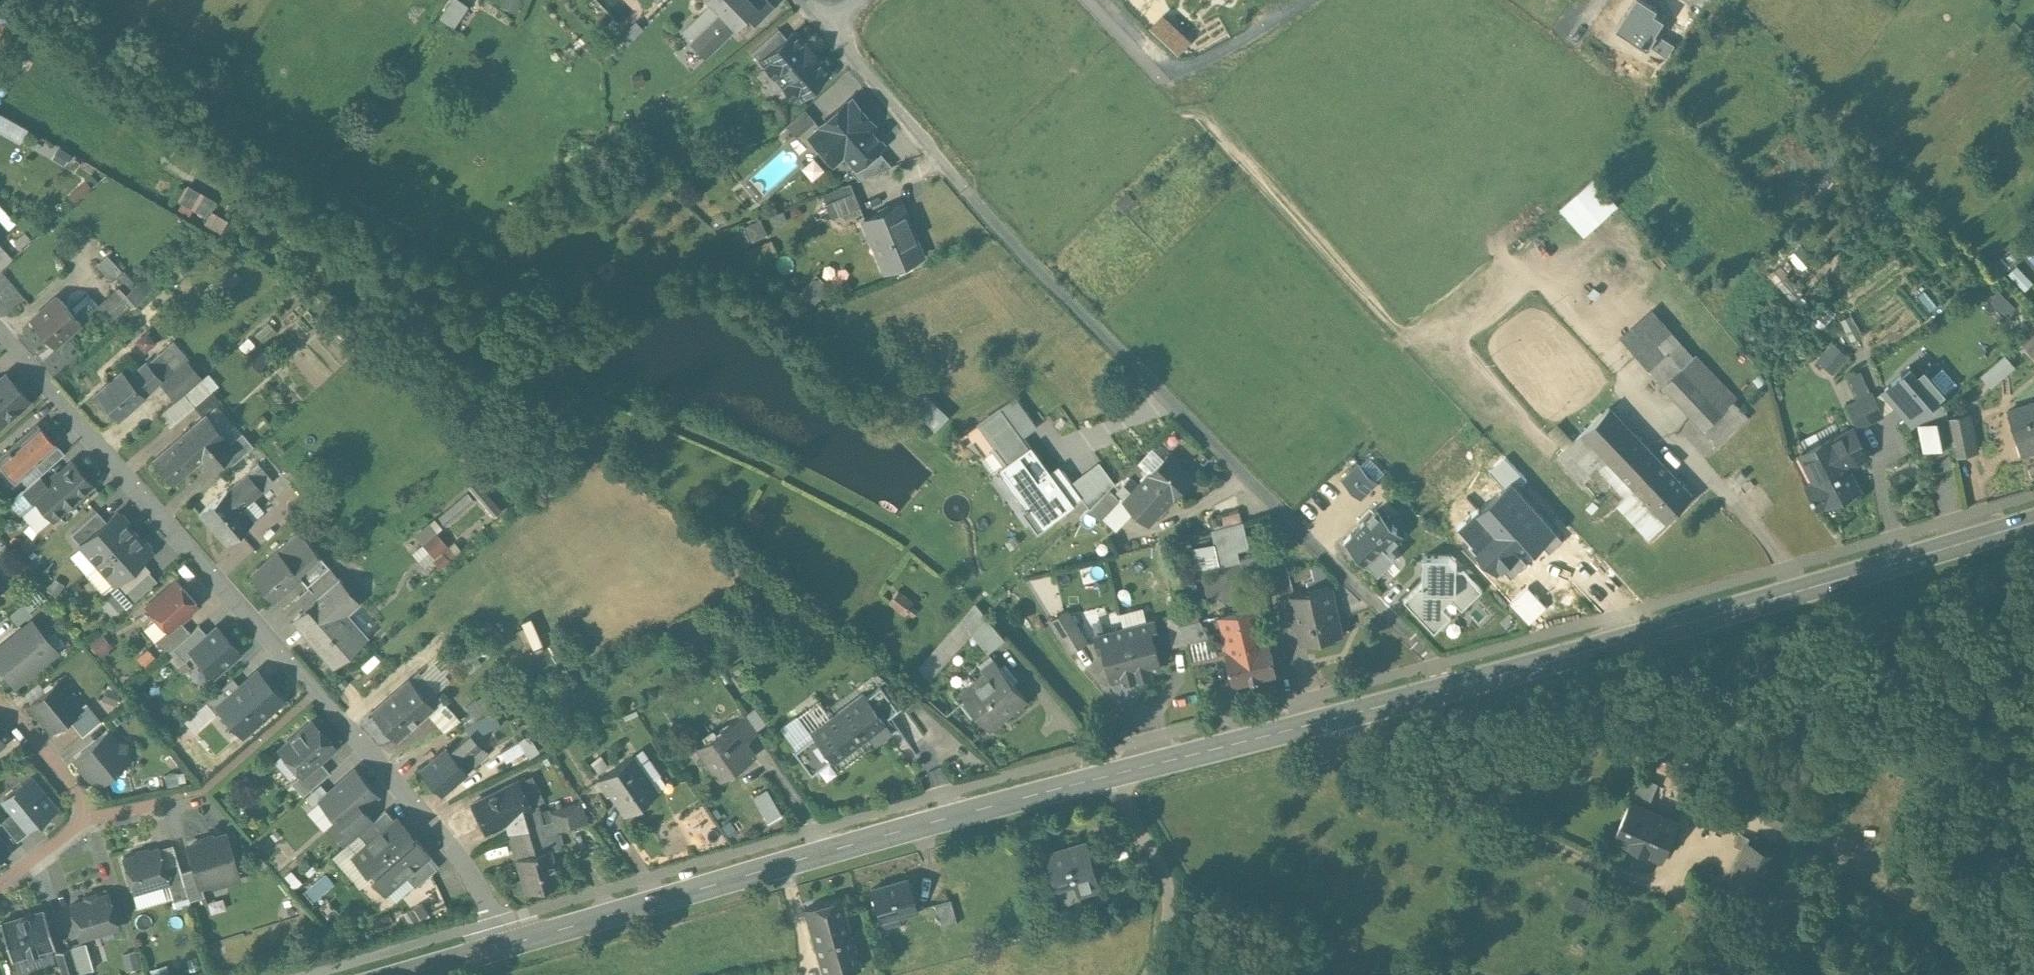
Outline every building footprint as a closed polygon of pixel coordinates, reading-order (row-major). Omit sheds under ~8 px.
[(438,14),(454,25),(468,3),(464,0),(447,0),(438,14)] [(501,5),(516,9),(518,0),(502,0),(501,5)] [(708,5),(717,14),(698,32),(691,39),(705,54),(746,14),(761,0),(713,0),(708,5)] [(773,5),(768,0),(761,0),(746,14),(753,21),(773,5)] [(1616,29),(1647,49),(1649,46),(1667,57),(1675,46),(1655,33),(1664,20),(1654,14),(1657,9),(1644,0),(1634,0),(1616,29)] [(708,5),(689,23),(698,32),(717,14),(708,5)] [(689,23),(682,30),(691,39),(698,32),(689,23)] [(778,27),(751,51),(760,61),(761,60),(761,59),(786,36),(778,27)] [(786,36),(761,59),(761,60),(791,93),(793,91),(797,96),(827,70),(816,58),(818,56),(805,42),(804,43),(793,30),(786,36)] [(845,100),(818,123),(819,124),(816,127),(839,154),(842,151),(853,164),(855,165),(876,146),(882,141),(861,117),(865,113),(851,97),(846,101),(845,100)] [(805,105),(786,120),(795,132),(814,117),(805,105)] [(876,146),(855,165),(853,164),(849,167),(858,177),(891,164),(876,146)] [(1560,204),(1582,234),(1620,206),(1597,177),(1560,204)] [(853,188),(824,200),(830,215),(859,203),(853,188)] [(212,204),(186,189),(177,203),(203,219),(212,204)] [(898,201),(863,216),(885,268),(920,253),(898,201)] [(204,223),(222,232),(228,220),(211,211),(204,223)] [(746,239),(767,231),(761,216),(740,224),(746,239)] [(0,245),(0,270),(13,258),(1,244),(0,245)] [(105,255),(94,265),(109,282),(115,277),(120,272),(118,271),(105,255)] [(2019,265),(2010,271),(2024,290),(2033,283),(2019,265)] [(119,282),(95,304),(96,306),(94,307),(108,324),(126,307),(128,309),(152,288),(142,277),(134,284),(120,269),(118,271),(120,272),(115,277),(119,282)] [(830,284),(816,272),(797,294),(810,306),(830,284)] [(2000,291),(1990,302),(2005,315),(2015,304),(2000,291)] [(54,293),(26,317),(53,348),(80,324),(68,309),(54,293)] [(86,293),(68,309),(78,321),(94,307),(96,306),(95,304),(86,293)] [(1652,310),(1622,338),(1719,441),(1749,414),(1652,310)] [(2022,341),(2033,355),(2033,354),(2033,331),(2022,341)] [(1834,341),(1817,358),(1834,374),(1850,357),(1834,341)] [(143,395),(160,381),(176,399),(201,378),(171,342),(158,353),(158,354),(147,363),(146,361),(128,377),(122,370),(95,393),(118,419),(144,396),(143,395)] [(1883,388),(1913,423),(1935,404),(1933,401),(1945,390),(1925,367),(1918,373),(1910,364),(1883,388)] [(1964,372),(1955,379),(1964,391),(1973,384),(1964,372)] [(28,399),(6,374),(0,379),(0,424),(28,399)] [(202,378),(184,393),(194,405),(212,390),(202,378)] [(212,390),(194,405),(203,416),(206,414),(221,401),(212,390)] [(1870,392),(1847,403),(1857,425),(1881,414),(1870,392)] [(1022,510),(1038,532),(1057,518),(1059,521),(1077,509),(1073,504),(1075,503),(1074,501),(1083,495),(1072,480),(1061,464),(1053,470),(1032,442),(1032,443),(1025,433),(1038,423),(1036,421),(1016,393),(978,421),(996,445),(993,447),(1005,463),(999,467),(1027,506),(1022,510)] [(2007,409),(2020,453),(2033,449),(2033,401),(2007,409)] [(944,418),(929,403),(919,413),(935,428),(944,418)] [(1609,406),(1558,454),(1583,481),(1609,457),(1636,486),(1618,503),(1649,535),(1692,495),(1609,406)] [(1969,413),(1948,417),(1955,453),(1976,449),(1969,413)] [(230,443),(206,414),(203,416),(191,425),(212,450),(201,459),(209,468),(219,460),(234,447),(230,443)] [(1920,421),(1923,449),(1944,446),(1941,418),(1920,421)] [(0,456),(0,464),(15,481),(35,463),(57,444),(41,425),(36,429),(34,427),(0,456)] [(212,450),(191,425),(152,459),(173,483),(201,459),(212,450)] [(1815,480),(1805,485),(1815,506),(1856,485),(1846,464),(1866,454),(1853,427),(1802,453),(1815,480)] [(254,445),(242,432),(230,443),(234,447),(219,460),(226,469),(254,445)] [(57,444),(35,463),(43,472),(65,453),(57,444)] [(1172,448),(1151,470),(1175,493),(1194,473),(1182,462),(1185,459),(1172,448)] [(1100,460),(1072,480),(1083,495),(1091,505),(1115,480),(1100,460)] [(48,483),(34,496),(37,500),(52,517),(91,483),(73,462),(48,483)] [(273,480),(258,463),(247,473),(262,490),(273,480)] [(1359,463),(1343,478),(1361,497),(1377,482),(1359,463)] [(1514,465),(1484,490),(1500,509),(1530,483),(1514,465)] [(1147,523),(1175,493),(1151,470),(1137,485),(1130,478),(1119,490),(1126,496),(1123,500),(1135,512),(1147,523)] [(247,473),(227,491),(225,489),(198,513),(225,543),(253,519),(242,507),(262,490),(247,473)] [(40,474),(23,490),(34,502),(37,500),(34,496),(48,483),(40,474)] [(1121,498),(1104,515),(1119,529),(1135,512),(1123,500),(1121,498)] [(1239,507),(1211,514),(1215,527),(1242,520),(1239,507)] [(97,509),(71,532),(80,543),(106,520),(97,509)] [(1376,509),(1347,540),(1386,577),(1400,563),(1387,551),(1403,535),(1376,509)] [(106,520),(80,543),(97,562),(133,530),(116,511),(106,520)] [(1504,511),(1471,540),(1497,570),(1530,541),(1504,511)] [(414,533),(422,541),(413,550),(426,564),(449,542),(436,529),(442,524),(434,515),(414,533)] [(133,530),(97,562),(114,582),(141,559),(151,550),(133,530)] [(301,545),(293,537),(253,572),(276,599),(301,577),(299,575),(307,568),(319,558),(320,557),(305,541),(301,545)] [(434,558),(440,566),(455,554),(448,546),(434,558)] [(1422,581),(1403,602),(1433,631),(1449,615),(1444,609),(1452,601),(1460,609),(1481,587),(1448,555),(1423,555),(1422,581)] [(319,558),(307,568),(314,577),(327,566),(319,558)] [(141,559),(114,582),(124,592),(150,569),(141,559)] [(1242,561),(1215,567),(1223,600),(1250,593),(1242,561)] [(331,565),(308,585),(320,599),(337,583),(339,584),(344,580),(331,565)] [(1288,566),(1255,573),(1260,596),(1293,589),(1288,566)] [(176,579),(146,605),(167,628),(179,618),(196,602),(176,579)] [(320,599),(297,619),(334,661),(362,636),(340,611),(352,600),(339,584),(337,583),(320,599)] [(1328,585),(1292,594),(1304,643),(1340,634),(1328,585)] [(914,603),(898,591),(889,603),(905,615),(908,612),(914,616),(918,610),(912,606),(914,603)] [(1228,651),(1268,641),(1258,605),(1219,615),(1228,651)] [(20,606),(10,614),(18,623),(27,616),(20,606)] [(1067,610),(1048,621),(1067,652),(1086,640),(1067,610)] [(986,617),(973,632),(988,652),(1004,639),(986,617)] [(179,618),(167,628),(155,639),(167,652),(173,647),(190,631),(179,618)] [(1154,619),(1124,627),(1137,676),(1161,670),(1152,636),(1158,634),(1154,619)] [(0,648),(0,666),(15,684),(56,651),(32,622),(0,648)] [(190,631),(173,647),(184,660),(193,652),(190,649),(207,633),(199,624),(190,631)] [(207,633),(190,649),(193,652),(212,674),(239,651),(217,625),(207,633)] [(1124,627),(1095,634),(1099,650),(1104,648),(1118,699),(1141,692),(1137,676),(1124,627)] [(1228,651),(1224,652),(1233,685),(1277,673),(1268,641),(1228,651)] [(986,673),(961,693),(985,724),(1000,712),(1003,716),(1026,698),(995,659),(982,669),(986,673)] [(240,685),(218,705),(221,708),(243,733),(281,698),(257,671),(240,685)] [(232,676),(205,700),(217,712),(221,708),(218,705),(240,685),(232,676)] [(408,677),(370,710),(396,739),(428,711),(434,706),(408,677)] [(57,682),(31,703),(52,730),(67,718),(79,708),(57,682)] [(863,692),(810,731),(832,761),(885,722),(863,692)] [(485,693),(462,704),(467,713),(460,716),(463,724),(493,709),(485,693)] [(434,706),(428,711),(444,730),(459,718),(443,698),(434,706)] [(79,708),(67,718),(82,736),(101,721),(86,702),(79,708)] [(494,711),(465,727),(469,734),(470,733),(473,737),(501,722),(494,711)] [(744,713),(732,722),(745,740),(757,732),(744,713)] [(311,720),(279,748),(301,773),(302,774),(319,760),(334,746),(311,720)] [(731,721),(700,742),(715,763),(713,764),(721,777),(754,753),(745,740),(732,722),(731,721)] [(108,732),(75,759),(97,785),(114,771),(123,772),(126,744),(117,743),(108,732)] [(469,734),(450,750),(446,745),(420,768),(442,793),(468,770),(461,763),(481,746),(473,737),(470,733),(469,734)] [(517,740),(501,750),(507,760),(523,750),(517,740)] [(481,746),(461,763),(468,770),(487,753),(481,746)] [(658,771),(642,748),(632,755),(648,778),(658,771)] [(631,754),(600,776),(625,812),(656,790),(648,778),(632,755),(631,754)] [(319,760),(302,774),(301,773),(291,782),(303,795),(330,772),(319,760)] [(354,769),(320,799),(338,820),(342,825),(362,808),(376,795),(354,769)] [(1636,783),(1653,792),(1660,778),(1642,770),(1636,783)] [(31,777),(3,800),(14,813),(27,829),(39,820),(40,821),(54,810),(54,806),(31,777)] [(517,780),(472,802),(486,829),(505,819),(530,807),(530,805),(517,780)] [(767,818),(780,811),(767,785),(754,792),(767,818)] [(1630,799),(1615,833),(1664,854),(1670,839),(1674,841),(1677,834),(1673,832),(1678,820),(1630,799)] [(578,800),(561,805),(567,826),(585,821),(578,800)] [(530,807),(505,819),(508,831),(537,823),(542,821),(539,810),(537,803),(530,805),(530,807)] [(561,805),(549,809),(552,818),(555,829),(567,826),(561,805)] [(549,807),(539,810),(542,821),(552,818),(549,809),(549,807)] [(362,808),(342,825),(338,820),(330,826),(345,844),(347,842),(358,833),(372,820),(362,808)] [(372,820),(358,833),(367,843),(394,819),(385,809),(372,820)] [(27,829),(14,813),(1,823),(17,842),(30,832),(27,829)] [(394,819),(367,843),(358,833),(347,842),(356,852),(353,855),(366,870),(368,868),(374,874),(371,876),(385,891),(404,874),(426,855),(428,853),(415,838),(413,840),(407,834),(410,832),(396,817),(394,819)] [(537,823),(508,831),(526,891),(559,881),(549,847),(544,848),(537,823)] [(227,838),(188,849),(193,866),(201,894),(240,882),(227,838)] [(1778,852),(1748,839),(1729,884),(1758,897),(1778,852)] [(1088,844),(1048,855),(1057,886),(1075,881),(1079,893),(1100,887),(1088,844)] [(159,848),(123,859),(133,894),(168,884),(169,883),(164,867),(159,848)] [(426,855),(404,874),(415,886),(436,867),(426,855)] [(178,863),(164,867),(169,883),(168,884),(174,902),(188,898),(180,870),(178,863)] [(193,866),(180,870),(188,898),(201,894),(193,866)] [(907,880),(872,890),(880,920),(916,910),(907,880)] [(108,895),(70,906),(80,939),(118,928),(108,895)] [(803,910),(822,974),(827,974),(860,966),(841,899),(803,910)] [(951,899),(935,904),(942,929),(958,924),(951,899)] [(44,911),(0,924),(11,960),(55,947),(44,911)] [(70,948),(56,952),(63,974),(75,974),(77,974),(70,948)]
